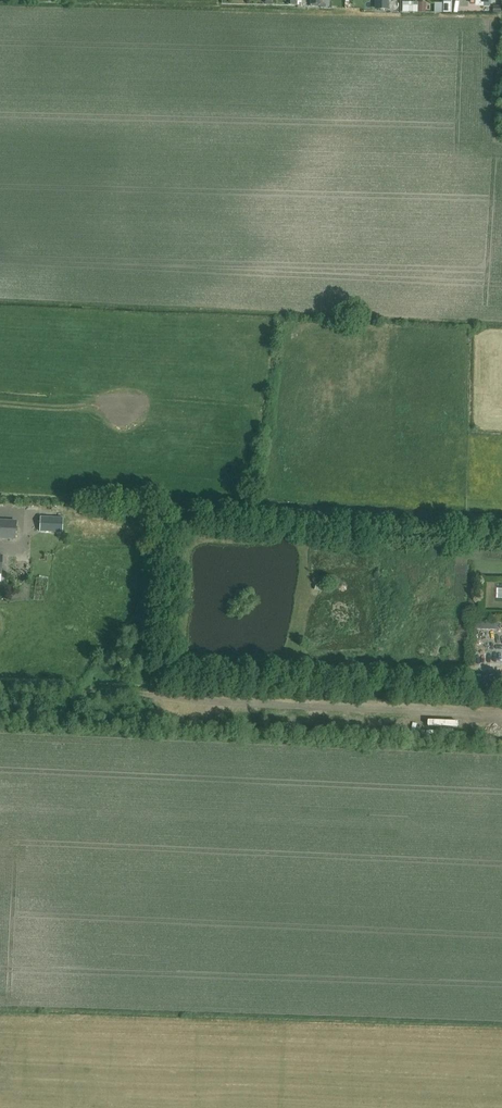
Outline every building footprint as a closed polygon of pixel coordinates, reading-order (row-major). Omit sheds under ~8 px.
[(425,12),(425,3),(402,2),(402,12),(425,12)] [(39,531),(62,532),(63,518),(40,517),(39,531)] [(15,538),(16,521),(0,520),(0,538),(15,538)] [(23,559),(17,563),(16,570),(22,573),(28,570),(29,563),(23,559)] [(343,708),(343,717),(368,717),(369,708),(343,708)] [(422,717),(418,719),(423,728),(427,726),(422,717)]
